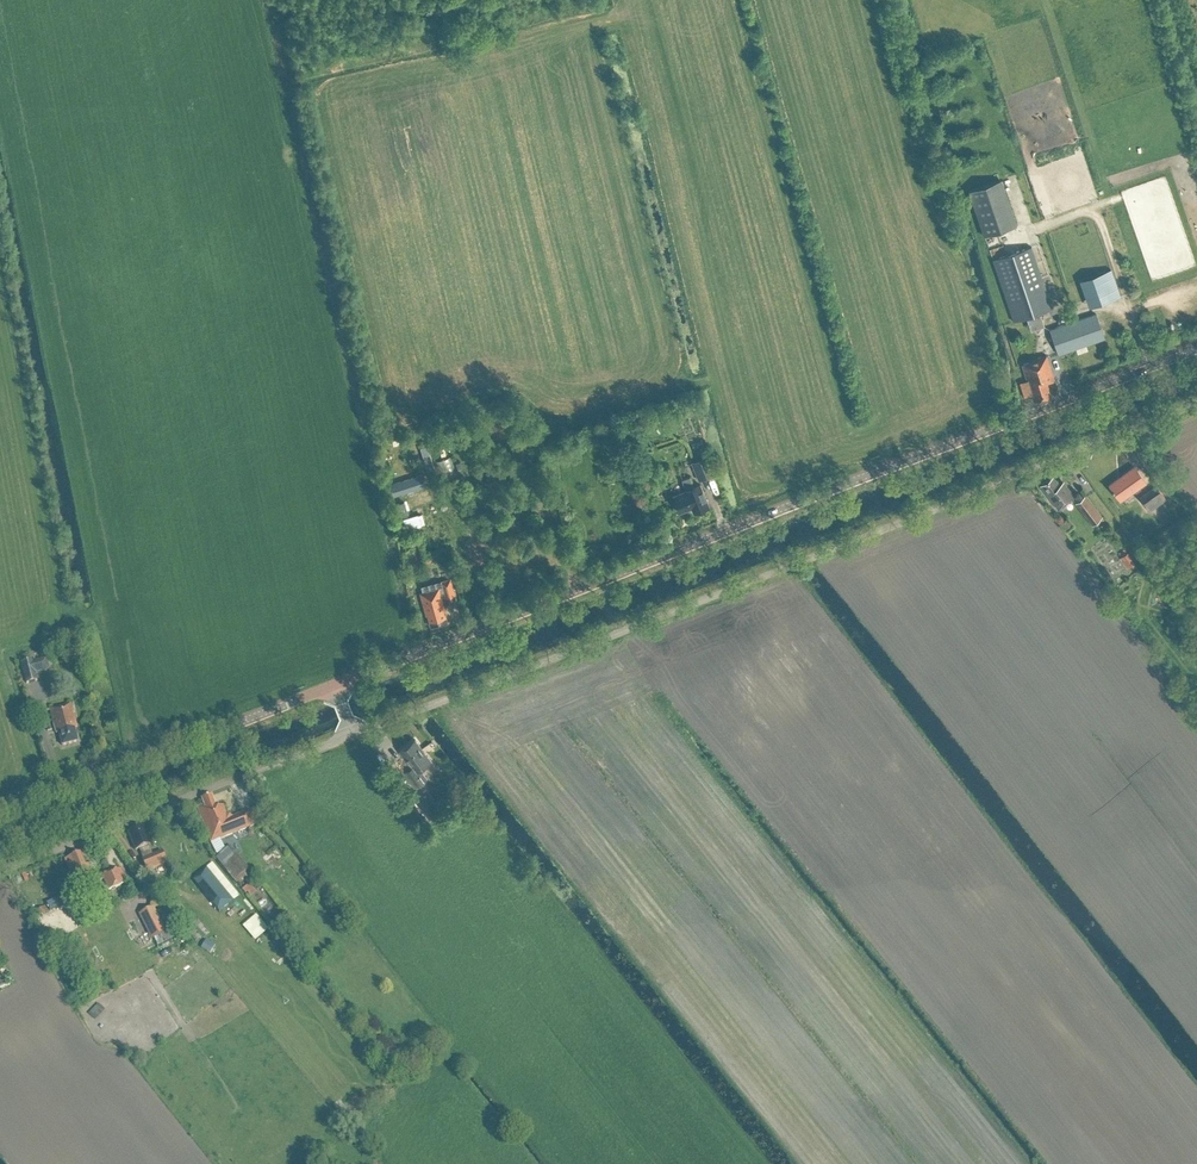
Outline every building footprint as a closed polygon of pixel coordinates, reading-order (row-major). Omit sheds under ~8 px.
[(951,72),(958,65),(950,56),(943,63),(951,72)] [(972,166),(975,176),(981,174),(979,165),(972,166)] [(984,235),(1015,225),(999,179),(968,190),(984,235)] [(931,237),(942,233),(939,224),(928,227),(931,237)] [(1039,312),(1051,308),(1031,246),(992,259),(1013,321),(1025,317),(1030,330),(1044,326),(1039,312)] [(1089,306),(1120,295),(1111,268),(1079,279),(1089,306)] [(1058,353),(1104,337),(1095,313),(1049,329),(1058,353)] [(1046,382),(1054,379),(1046,354),(1028,360),(1028,361),(1021,363),(1028,385),(1021,387),(1024,396),(1031,394),(1033,400),(1050,394),(1046,382)] [(650,419),(642,422),(645,429),(653,426),(650,419)] [(707,455),(691,462),(698,479),(714,472),(707,455)] [(1119,499),(1144,481),(1133,466),(1108,483),(1119,499)] [(421,473),(391,482),(395,495),(425,485),(421,473)] [(1052,475),(1040,484),(1057,508),(1073,496),(1064,484),(1060,486),(1052,475)] [(693,486),(689,476),(681,479),(685,489),(672,494),(679,511),(691,507),(693,512),(708,505),(700,484),(693,486)] [(1162,493),(1155,484),(1139,495),(1145,505),(1145,504),(1149,510),(1166,498),(1162,493)] [(1085,493),(1077,500),(1093,521),(1102,515),(1085,493)] [(404,501),(396,503),(400,515),(408,513),(404,501)] [(417,513),(402,518),(406,529),(421,524),(417,513)] [(1067,517),(1061,522),(1066,529),(1072,524),(1067,517)] [(1136,541),(1144,536),(1140,530),(1132,536),(1136,541)] [(1130,558),(1123,563),(1127,568),(1134,563),(1130,558)] [(598,575),(609,574),(607,565),(597,567),(598,575)] [(454,578),(458,591),(469,588),(466,575),(454,578)] [(427,613),(430,626),(447,621),(443,609),(444,609),(441,596),(444,595),(446,601),(456,598),(450,578),(421,586),(423,592),(420,592),(426,613),(427,613)] [(27,684),(37,682),(33,662),(22,664),(27,684)] [(62,747),(78,743),(74,730),(77,729),(70,705),(49,710),(56,735),(58,734),(62,747)] [(414,786),(426,778),(419,768),(430,759),(414,738),(399,750),(411,765),(403,771),(414,786)] [(427,793),(417,801),(428,816),(439,809),(427,793)] [(250,811),(242,814),(228,820),(222,806),(216,809),(211,796),(201,800),(204,806),(197,809),(211,843),(256,824),(250,811)] [(147,872),(167,863),(162,852),(152,856),(148,846),(150,845),(143,828),(128,834),(136,852),(139,850),(143,860),(142,860),(147,872)] [(246,872),(228,850),(217,859),(235,881),(246,872)] [(79,887),(95,880),(88,865),(85,866),(80,854),(64,860),(64,861),(69,873),(72,871),(79,887)] [(192,880),(219,913),(234,901),(206,868),(192,880)] [(108,892),(127,884),(121,869),(102,877),(108,892)] [(72,886),(68,878),(62,881),(66,888),(72,886)] [(245,886),(252,893),(260,886),(253,878),(245,886)] [(67,896),(47,904),(50,911),(69,903),(67,896)] [(139,915),(152,940),(166,933),(153,908),(139,915)] [(206,941),(201,949),(209,954),(214,946),(206,941)] [(97,1004),(88,1014),(95,1021),(104,1011),(97,1004)]
